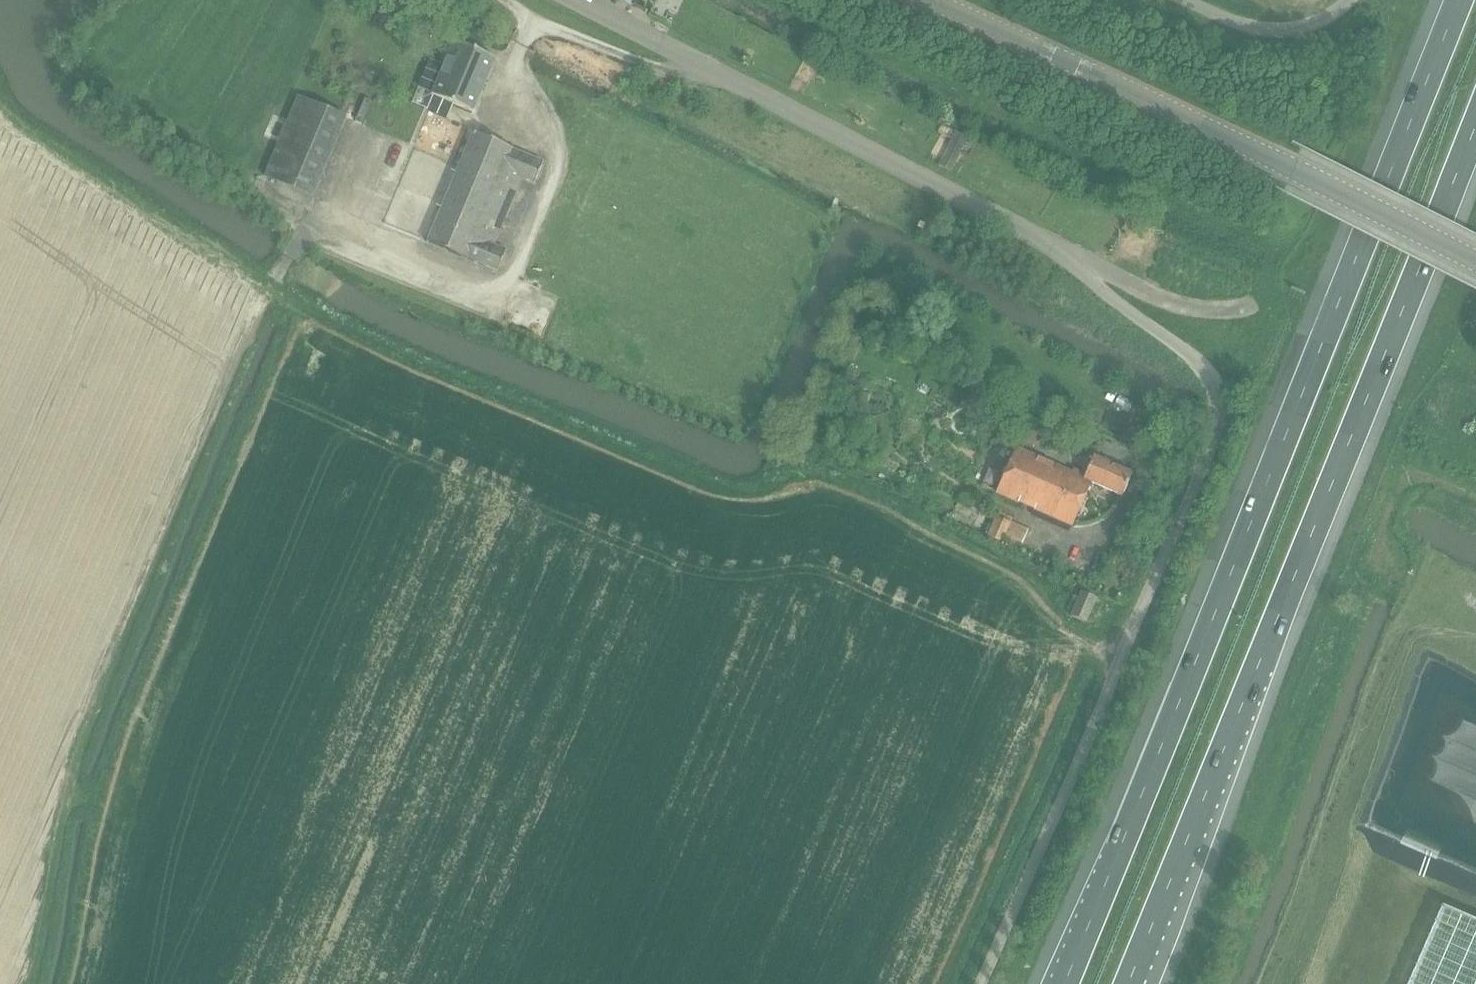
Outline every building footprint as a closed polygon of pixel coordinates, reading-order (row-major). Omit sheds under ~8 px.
[(494,58),(454,41),(431,94),(471,112),(494,58)] [(311,191),(343,114),(299,95),(265,174),(311,191)] [(371,101),(364,99),(355,121),(362,124),(371,101)] [(534,186),(542,162),(473,133),(426,244),(496,274),(504,252),(491,245),(519,180),(534,186)] [(956,133),(939,165),(939,166),(950,172),(967,138),(956,133)] [(1043,437),(1028,429),(1022,441),(1038,448),(1043,437)] [(995,493),(1071,528),(1091,485),(1120,499),(1131,475),(1093,458),(1090,465),(1085,463),(1080,474),(1073,471),(1071,474),(1015,449),(995,493)] [(889,456),(885,467),(896,471),(900,460),(889,456)] [(1026,530),(997,517),(987,538),(1016,551),(1026,530)] [(1071,619),(1085,625),(1095,601),(1081,595),(1071,619)] [(1408,812),(1420,816),(1407,816),(1475,840),(1475,707),(1448,698),(1424,767),(1424,763),(1408,809),(1408,812)] [(1446,907),(1413,983),(1475,983),(1475,920),(1446,907)]
